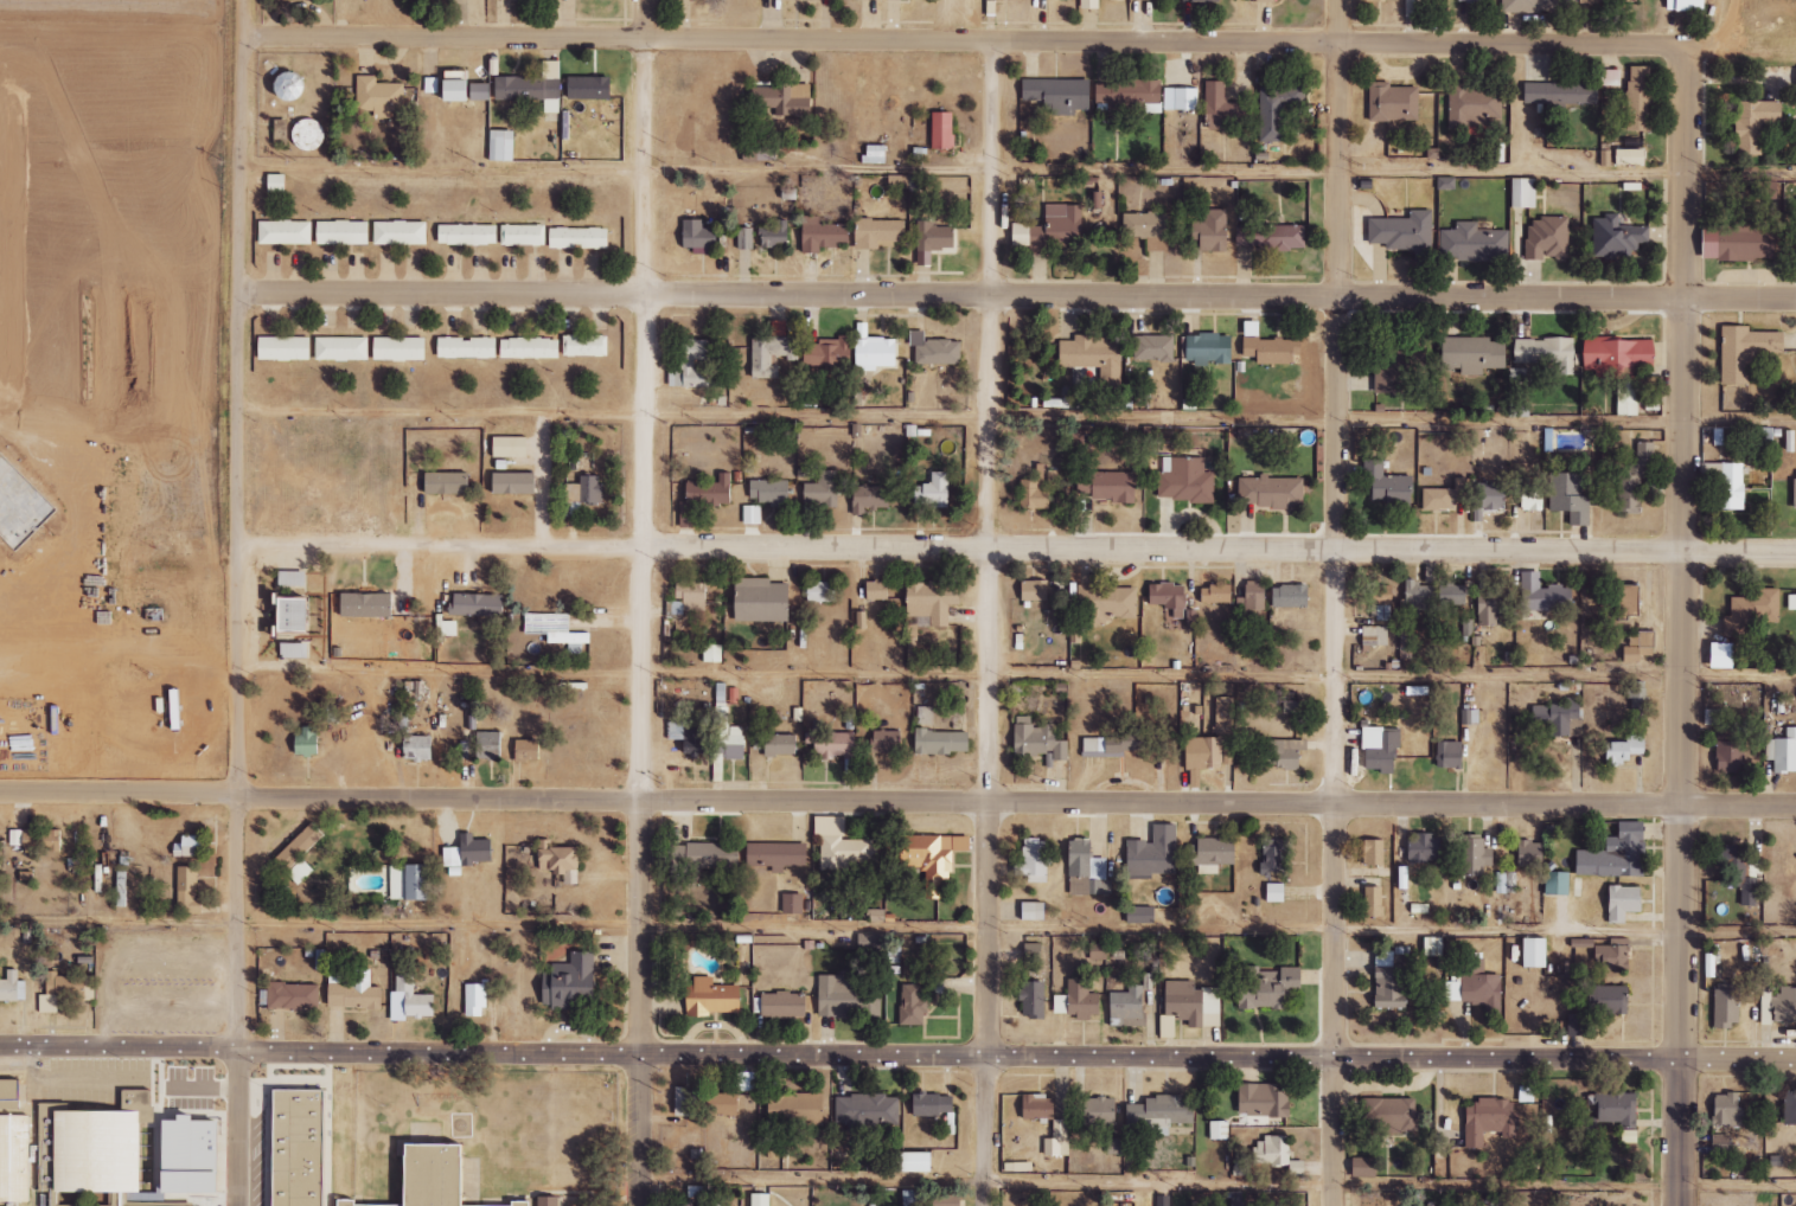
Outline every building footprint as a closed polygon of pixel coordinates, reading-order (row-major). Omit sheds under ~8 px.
[(987,13),(996,14),(997,0),(987,0),(987,13)] [(1409,1),(1406,1),(1406,14),(1418,14),(1418,0),(1409,0),(1409,1)] [(1668,11),(1707,11),(1707,0),(1668,0),(1668,11)] [(496,77),(496,100),(545,101),(545,113),(561,113),(561,61),(543,60),(543,77),(496,77)] [(1653,131),(1652,66),(1628,66),(1629,131),(1653,131)] [(1621,86),(1621,70),(1601,69),(1601,86),(1621,86)] [(491,82),(465,82),(466,72),(448,71),(447,101),(491,101),(491,82)] [(307,73),(280,74),(281,100),(307,99),(307,73)] [(377,84),(377,75),(357,76),(358,111),(374,111),(374,118),(392,118),(391,111),(404,111),(403,83),(377,84)] [(612,99),(612,77),(570,77),(569,99),(612,99)] [(1023,79),(1023,101),(1046,102),(1046,115),(1076,115),(1076,109),(1091,109),(1091,80),(1023,79)] [(1285,105),(1307,105),(1307,80),(1261,80),(1260,141),(1284,141),(1285,105)] [(1164,113),(1163,81),(1096,82),(1096,103),(1108,103),(1108,110),(1127,110),(1127,114),(1164,113)] [(1245,102),(1226,102),(1225,81),(1206,81),(1207,128),(1246,127),(1245,102)] [(1370,120),(1419,121),(1419,87),(1390,87),(1390,82),(1370,82),(1370,120)] [(1502,86),(1469,87),(1469,82),(1448,83),(1450,124),(1503,123),(1502,86)] [(1598,105),(1598,84),(1525,82),(1525,104),(1598,105)] [(776,116),(812,115),(811,85),(752,86),(752,108),(776,108),(776,116)] [(1165,110),(1198,110),(1199,88),(1165,88),(1165,110)] [(1763,155),(1764,122),(1784,122),(1784,101),(1739,101),(1738,155),(1763,155)] [(933,149),(955,149),(954,113),(933,113),(933,149)] [(295,149),(322,151),(324,122),(297,121),(295,149)] [(515,130),(491,129),(490,161),(514,162),(515,130)] [(887,164),(887,146),(866,145),(866,164),(887,164)] [(1647,165),(1646,149),(1618,149),(1618,165),(1647,165)] [(270,192),(286,192),(286,174),(269,174),(270,192)] [(1455,177),(1438,177),(1439,189),(1455,189),(1455,177)] [(1536,208),(1537,179),(1513,178),(1513,207),(1536,208)] [(1082,205),(1046,205),(1046,224),(1014,224),(1014,245),(1032,246),(1032,254),(1051,254),(1051,245),(1082,245),(1082,205)] [(1193,220),(1193,240),(1202,240),(1201,251),(1228,252),(1229,210),(1204,209),(1204,220),(1193,220)] [(1434,210),(1411,210),(1411,219),(1370,218),(1370,243),(1387,244),(1387,249),(1416,250),(1416,260),(1433,260),(1434,210)] [(1122,213),(1123,238),(1147,238),(1148,251),(1169,251),(1169,213),(1122,213)] [(821,224),(821,216),(803,216),(804,253),(823,252),(823,247),(851,246),(850,224),(821,224)] [(1569,216),(1540,216),(1540,224),(1525,223),(1524,259),(1543,260),(1543,258),(1568,258),(1569,216)] [(1649,225),(1617,225),(1617,216),(1594,216),(1594,256),(1639,256),(1639,243),(1649,243),(1649,225)] [(902,243),(903,220),(857,218),(857,249),(894,250),(894,242),(902,243)] [(370,244),(370,220),(318,221),(318,245),(370,244)] [(704,220),(685,220),(684,250),(718,251),(718,229),(703,228),(704,220)] [(260,244),(312,244),(312,221),(259,221),(260,244)] [(375,221),(375,245),(428,245),(428,221),(375,221)] [(760,248),(790,248),(789,221),(773,222),(773,226),(760,227),(760,248)] [(931,249),(955,249),(955,227),(933,227),(933,221),(917,221),(918,266),(931,265),(931,249)] [(1441,230),(1441,260),(1508,260),(1508,230),(1478,230),(1478,222),(1457,222),(1457,230),(1441,230)] [(1704,260),(1778,260),(1778,226),(1757,226),(1757,223),(1705,222),(1704,260)] [(497,246),(498,225),(440,224),(440,245),(497,246)] [(501,224),(501,245),(546,246),(546,225),(501,224)] [(1236,247),(1264,247),(1264,250),(1305,251),(1306,226),(1236,225),(1236,247)] [(609,227),(550,228),(551,249),(609,248),(609,227)] [(739,249),(754,249),(753,228),(738,228),(739,249)] [(1245,357),(1259,357),(1259,365),(1295,365),(1295,353),(1302,353),(1303,340),(1260,339),(1260,322),(1246,321),(1245,357)] [(1750,332),(1750,326),(1722,326),(1723,385),(1749,385),(1749,355),(1785,354),(1785,332),(1750,332)] [(961,364),(961,340),(925,340),(925,331),(911,331),(910,346),(916,346),(916,364),(961,364)] [(1188,335),(1188,365),(1209,365),(1209,364),(1233,363),(1233,334),(1188,335)] [(564,357),(609,356),(608,335),(563,336),(564,357)] [(1135,362),(1175,361),(1175,336),(1135,336),(1135,362)] [(311,361),(311,337),(260,337),(259,360),(311,361)] [(368,337),(315,338),(315,361),(368,361),(368,337)] [(426,360),(426,337),(374,338),(374,361),(426,360)] [(497,337),(438,338),(438,359),(498,358),(497,337)] [(753,337),(751,378),(779,379),(780,365),(772,365),(772,357),(798,358),(798,339),(753,337)] [(1506,368),(1506,342),(1491,342),(1491,337),(1443,338),(1443,369),(1460,369),(1460,375),(1484,375),(1484,368),(1506,368)] [(560,339),(502,338),(501,357),(560,359),(560,339)] [(818,338),(818,344),(804,344),(804,365),(852,364),(851,338),(818,338)] [(898,369),(897,338),(857,339),(857,370),(898,369)] [(1060,341),(1060,367),(1101,367),(1101,388),(1123,388),(1122,338),(1075,338),(1075,341),(1060,341)] [(1402,393),(1401,377),(1408,376),(1407,354),(1416,354),(1415,338),(1381,339),(1382,358),(1374,359),(1375,394),(1402,393)] [(1515,363),(1558,363),(1558,375),(1573,375),(1573,339),(1515,338),(1515,363)] [(670,387),(707,387),(707,369),(695,369),(695,359),(712,359),(711,339),(682,340),(682,371),(670,371),(670,387)] [(1583,370),(1594,370),(1594,379),(1632,378),(1632,367),(1655,367),(1655,339),(1583,340),(1583,370)] [(528,458),(528,437),(494,437),(494,457),(528,458)] [(1655,442),(1635,443),(1636,463),(1628,463),(1628,475),(1615,475),(1616,513),(1644,512),(1643,467),(1655,466),(1655,442)] [(1214,472),(1204,472),(1204,457),(1162,458),(1162,472),(1151,473),(1151,489),(1158,489),(1158,502),(1214,501),(1214,472)] [(1387,506),(1413,507),(1414,477),(1384,476),(1385,460),(1367,459),(1366,500),(1388,501),(1387,506)] [(1715,510),(1745,510),(1744,463),(1704,464),(1704,487),(1715,487),(1715,510)] [(1051,509),(1051,491),(1057,491),(1057,470),(1045,470),(1045,464),(1034,464),(1034,480),(1021,480),(1021,509),(1051,509)] [(839,508),(840,471),(819,470),(818,484),(805,483),(804,507),(839,508)] [(1136,502),(1137,473),(1078,471),(1078,493),(1092,493),(1092,501),(1136,502)] [(464,472),(425,473),(425,495),(465,494),(464,472)] [(536,473),(493,472),(492,494),(535,495),(536,473)] [(932,484),(915,485),(916,507),(951,506),(950,472),(932,473),(932,484)] [(1551,511),(1570,511),(1570,526),(1591,525),(1590,495),(1582,495),(1582,472),(1550,473),(1551,511)] [(731,473),(716,473),(717,482),(688,482),(688,502),(680,502),(680,528),(698,527),(697,506),(732,505),(731,473)] [(565,484),(565,505),(602,504),(601,475),(578,476),(578,484),(565,484)] [(1239,507),(1305,508),(1305,477),(1259,477),(1259,478),(1239,478),(1239,507)] [(1424,510),(1453,510),(1453,501),(1469,501),(1468,478),(1455,478),(1455,489),(1424,490),(1424,510)] [(1530,486),(1530,479),(1523,478),(1522,510),(1545,511),(1546,486),(1530,486)] [(790,481),(750,480),(749,503),(789,504),(790,481)] [(1474,521),(1484,521),(1484,510),(1508,510),(1507,484),(1473,485),(1474,521)] [(865,509),(891,508),(891,485),(853,486),(854,515),(865,515),(865,509)] [(744,524),(762,524),(761,505),(743,506),(744,524)] [(280,585),(305,586),(306,572),(280,571),(280,585)] [(1522,611),(1575,611),(1575,587),(1541,587),(1541,572),(1522,572),(1522,611)] [(790,622),(791,584),(771,583),(771,578),(736,578),(735,621),(790,622)] [(667,600),(667,612),(707,613),(708,581),(676,580),(675,600),(667,600)] [(1467,605),(1467,584),(1418,585),(1418,580),(1404,580),(1404,614),(1437,613),(1437,605),(1467,605)] [(867,601),(889,601),(889,582),(867,581),(867,601)] [(1049,601),(1049,581),(1022,581),(1023,601),(1049,601)] [(1247,611),(1266,610),(1265,581),(1246,581),(1247,611)] [(950,627),(950,605),(962,605),(962,585),(943,585),(943,582),(907,582),(907,616),(931,616),(931,627),(950,627)] [(835,603),(835,584),(805,583),(804,602),(835,603)] [(1186,584),(1150,583),(1150,605),(1166,605),(1166,616),(1185,617),(1186,584)] [(1233,603),(1232,585),(1200,586),(1200,604),(1233,603)] [(1310,586),(1273,585),(1272,607),(1310,608),(1310,586)] [(1089,624),(1110,625),(1110,618),(1137,618),(1137,586),(1079,586),(1079,610),(1089,610),(1089,624)] [(1640,586),(1621,586),(1620,616),(1640,617),(1640,586)] [(1372,609),(1377,610),(1377,618),(1391,618),(1392,594),(1382,594),(1382,588),(1373,588),(1372,609)] [(1781,592),(1732,592),(1732,616),(1724,616),(1724,637),(1745,637),(1744,624),(1781,624),(1781,592)] [(1497,615),(1513,615),(1512,593),(1478,594),(1479,626),(1498,625),(1497,615)] [(343,617),(393,618),(394,594),(343,594),(343,617)] [(504,617),(505,595),(452,594),(451,615),(504,617)] [(311,598),(282,598),(281,632),(310,633),(311,598)] [(569,614),(524,614),(525,634),(548,634),(548,643),(568,643),(568,653),(582,653),(582,644),(590,644),(590,632),(569,633),(569,614)] [(1387,645),(1386,626),(1362,627),(1362,646),(1387,645)] [(1623,663),(1644,663),(1644,656),(1654,656),(1654,632),(1630,632),(1630,647),(1624,647),(1623,663)] [(309,658),(309,643),(282,643),(282,658),(309,658)] [(1735,670),(1736,644),(1713,643),(1713,669),(1735,670)] [(723,663),(722,644),(704,645),(704,663),(723,663)] [(1232,736),(1233,697),(1216,697),(1215,736),(1232,736)] [(1549,737),(1582,737),(1581,702),(1532,702),(1532,725),(1548,725),(1549,737)] [(715,753),(727,754),(727,757),(745,757),(747,727),(728,726),(729,704),(718,703),(715,753)] [(933,707),(917,707),(917,725),(933,724),(933,707)] [(1731,709),(1705,710),(1705,726),(1732,725),(1731,709)] [(1479,710),(1462,710),(1462,724),(1479,724),(1479,710)] [(1015,763),(1030,763),(1030,755),(1049,755),(1049,761),(1068,761),(1068,741),(1056,741),(1055,725),(1033,725),(1033,716),(1014,717),(1015,763)] [(671,740),(684,740),(684,754),(707,755),(707,721),(672,721),(671,740)] [(855,733),(821,733),(821,725),(814,725),(814,733),(806,732),(806,745),(814,745),(813,757),(855,758),(855,733)] [(297,756),(319,755),(318,727),(296,728),(297,756)] [(1787,728),(1787,739),(1767,739),(1766,760),(1775,760),(1775,772),(1795,773),(1795,728),(1787,728)] [(1398,772),(1399,729),(1364,729),(1364,771),(1398,772)] [(872,732),(873,754),(901,752),(900,730),(872,732)] [(914,753),(969,754),(970,732),(915,731),(914,753)] [(501,732),(476,732),(475,759),(501,760),(501,732)] [(798,735),(764,735),(764,755),(797,756),(798,735)] [(433,761),(433,737),(405,737),(405,761),(433,761)] [(1083,758),(1125,757),(1125,753),(1167,753),(1167,737),(1083,737),(1083,758)] [(1233,767),(1232,750),(1222,750),(1221,738),(1186,738),(1187,768),(1233,767)] [(541,740),(516,740),(516,762),(541,762),(541,740)] [(1307,751),(1308,740),(1265,740),(1264,768),(1301,768),(1302,751),(1307,751)] [(1447,743),(1447,741),(1436,741),(1437,768),(1465,768),(1464,742),(1447,743)] [(1744,773),(1745,742),(1717,741),(1716,772),(1744,773)] [(876,840),(844,840),(844,817),(815,817),(815,835),(820,835),(820,869),(848,870),(848,863),(876,863),(876,840)] [(299,885),(314,870),(303,858),(326,837),(312,823),(274,859),(299,885)] [(1178,824),(1154,825),(1154,841),(1128,842),(1129,876),(1179,876),(1178,824)] [(10,829),(10,845),(25,845),(25,850),(62,851),(62,830),(10,829)] [(444,848),(444,866),(494,865),(493,840),(475,840),(474,833),(461,833),(461,848),(444,848)] [(1438,833),(1407,834),(1408,863),(1439,863),(1438,833)] [(183,844),(174,844),(175,858),(202,856),(201,835),(183,837),(183,844)] [(953,837),(901,836),(900,869),(926,870),(926,899),(943,899),(943,880),(952,880),(953,837)] [(1200,846),(1189,846),(1190,866),(1237,865),(1237,839),(1199,840),(1200,846)] [(1495,849),(1485,849),(1486,840),(1462,839),(1460,876),(1484,877),(1484,866),(1494,867),(1495,849)] [(580,847),(552,848),(552,840),(539,840),(539,873),(564,873),(565,884),(578,884),(578,873),(580,873),(580,847)] [(1013,875),(1029,876),(1029,883),(1040,883),(1040,878),(1047,878),(1049,841),(1024,840),(1023,865),(1014,865),(1013,875)] [(1109,895),(1108,858),(1093,858),(1092,840),(1069,840),(1070,895),(1109,895)] [(1366,866),(1386,865),(1385,840),(1366,840),(1366,866)] [(1545,841),(1512,841),(1512,866),(1545,867),(1545,841)] [(685,871),(733,868),(732,843),(684,845),(685,871)] [(748,866),(773,866),(773,872),(786,872),(786,866),(806,867),(807,844),(748,843),(748,866)] [(1261,873),(1286,874),(1287,848),(1262,847),(1261,873)] [(391,865),(391,900),(432,900),(432,866),(391,865)] [(177,913),(205,914),(205,898),(198,898),(199,868),(178,867),(177,913)] [(1507,873),(1496,872),(1496,894),(1506,894),(1507,873)] [(1546,895),(1571,896),(1571,873),(1547,872),(1546,895)] [(1758,906),(1757,878),(1740,878),(1741,906),(1758,906)] [(1285,903),(1285,884),(1268,884),(1268,903),(1285,903)] [(1364,918),(1384,917),(1384,887),(1364,887),(1364,918)] [(1643,912),(1642,887),(1609,887),(1610,923),(1626,923),(1626,913),(1643,912)] [(783,915),(804,915),(804,894),(783,894),(783,915)] [(1046,902),(1023,903),(1024,921),(1047,920),(1046,902)] [(1157,908),(1127,907),(1127,924),(1156,925),(1157,908)] [(1442,938),(1424,938),(1424,957),(1443,956),(1442,938)] [(1570,947),(1595,949),(1595,940),(1571,938),(1570,947)] [(1627,972),(1629,939),(1609,938),(1608,947),(1595,946),(1595,962),(1603,963),(1603,971),(1627,972)] [(1525,968),(1548,968),(1548,939),(1525,939),(1525,968)] [(1026,962),(1042,961),(1041,943),(1025,944),(1026,962)] [(1107,961),(1107,943),(1089,943),(1089,960),(1107,961)] [(596,952),(571,952),(571,964),(556,964),(556,974),(544,974),(545,1008),(597,1007),(596,952)] [(1376,966),(1394,966),(1394,954),(1375,954),(1376,966)] [(1444,1003),(1486,1003),(1486,1011),(1502,1011),(1502,975),(1484,975),(1484,959),(1461,958),(1461,982),(1445,981),(1444,1003)] [(1240,1010),(1289,1008),(1288,987),(1304,987),(1303,969),(1259,971),(1259,967),(1247,968),(1248,979),(1238,980),(1240,1010)] [(371,971),(330,970),(329,1007),(382,1009),(382,987),(371,987),(371,971)] [(1376,972),(1375,1008),(1405,1009),(1406,973),(1376,972)] [(18,973),(18,984),(2,984),(2,1005),(28,1005),(28,973),(18,973)] [(406,1017),(435,1017),(435,995),(414,995),(414,973),(396,973),(396,992),(407,992),(406,1017)] [(57,975),(57,1000),(95,1000),(95,980),(70,980),(70,976),(57,975)] [(820,1015),(882,1016),(883,987),(859,987),(860,982),(847,982),(847,976),(820,976),(820,1015)] [(715,985),(715,977),(695,977),(695,985),(688,985),(687,1014),(741,1015),(742,986),(715,985)] [(1102,1017),(1101,993),(1089,994),(1089,979),(1067,980),(1068,997),(1067,997),(1068,1018),(1102,1017)] [(1221,988),(1196,988),(1196,982),(1166,981),(1166,1017),(1190,1018),(1190,1027),(1221,1027),(1221,988)] [(1044,1019),(1046,983),(1021,982),(1021,1002),(1024,1003),(1023,1018),(1044,1019)] [(319,984),(269,985),(269,1010),(320,1009),(319,984)] [(466,1017),(486,1017),(487,985),(466,984),(466,1017)] [(921,1000),(921,984),(900,985),(901,1025),(926,1025),(926,999),(921,1000)] [(1112,1027),(1146,1026),(1145,985),(1128,985),(1129,992),(1111,992),(1112,1027)] [(1595,1014),(1628,1014),(1628,986),(1594,986),(1595,1014)] [(1773,1025),(1773,1023),(1795,1023),(1795,988),(1781,988),(1781,994),(1761,995),(1762,1025),(1773,1025)] [(1715,1026),(1739,1026),(1739,990),(1715,990),(1715,1026)] [(763,1017),(808,1018),(808,994),(763,993),(763,1017)] [(30,1101),(30,1082),(0,1082),(0,1101),(30,1101)] [(1278,1084),(1240,1085),(1240,1118),(1292,1117),(1292,1091),(1278,1091),(1278,1084)] [(676,1088),(676,1117),(700,1116),(699,1087),(676,1088)] [(276,1205),(326,1205),(326,1090),(276,1090),(276,1205)] [(711,1092),(710,1116),(740,1116),(741,1093),(711,1092)] [(824,1093),(770,1094),(770,1123),(825,1122),(824,1093)] [(1599,1125),(1637,1126),(1638,1095),(1596,1093),(1596,1107),(1599,1107),(1599,1125)] [(1741,1127),(1742,1094),(1716,1093),(1715,1126),(1741,1127)] [(1784,1094),(1785,1126),(1795,1126),(1795,1093),(1784,1094)] [(914,1095),(914,1116),(955,1115),(954,1094),(914,1095)] [(50,1195),(62,1195),(62,1205),(136,1205),(136,1197),(149,1197),(149,1130),(165,1130),(165,1096),(134,1095),(134,1106),(50,1105),(50,1195)] [(837,1095),(836,1123),(848,1124),(848,1133),(871,1134),(871,1126),(900,1127),(901,1097),(837,1095)] [(1024,1096),(1025,1120),(1056,1119),(1055,1095),(1024,1096)] [(1127,1127),(1150,1127),(1150,1136),(1170,1136),(1170,1124),(1195,1124),(1195,1106),(1186,1106),(1186,1096),(1147,1096),(1147,1105),(1127,1105),(1127,1127)] [(1086,1126),(1117,1126),(1118,1099),(1086,1098),(1086,1126)] [(1365,1133),(1415,1134),(1416,1100),(1365,1099),(1365,1133)] [(1466,1148),(1484,1148),(1484,1133),(1520,1132),(1519,1100),(1479,1100),(1479,1103),(1466,1104),(1466,1148)] [(59,1169),(59,1103),(41,1103),(41,1169),(59,1169)] [(168,1120),(168,1192),(223,1192),(223,1120),(197,1120),(197,1114),(182,1114),(182,1120),(168,1120)] [(1,1205),(39,1205),(40,1118),(2,1118),(1,1205)] [(1069,1157),(1069,1120),(1054,1120),(1054,1139),(1045,1139),(1044,1156),(1069,1157)] [(1229,1140),(1229,1122),(1211,1122),(1211,1140),(1229,1140)] [(1730,1155),(1731,1136),(1712,1135),(1712,1154),(1730,1155)] [(1288,1136),(1264,1136),(1264,1144),(1254,1144),(1255,1165),(1289,1164),(1288,1136)] [(1124,1154),(1123,1139),(1107,1139),(1107,1154),(1124,1154)] [(415,1205),(474,1205),(475,1142),(415,1142),(415,1205)] [(933,1153),(905,1153),(905,1172),(933,1173),(933,1153)] [(1378,1158),(1353,1158),(1353,1177),(1377,1177),(1378,1158)] [(1249,1161),(1234,1161),(1234,1176),(1249,1176),(1249,1161)] [(922,1191),(904,1191),(904,1205),(922,1205),(922,1191)] [(1245,1192),(1230,1192),(1230,1205),(1245,1205),(1245,1192)] [(699,1193),(683,1205),(709,1205),(699,1193)] [(771,1194),(752,1194),(752,1205),(771,1205),(771,1194)] [(540,1196),(540,1205),(560,1205),(560,1197),(540,1196)] [(961,1196),(935,1197),(935,1205),(961,1205),(961,1196)] [(1169,1196),(1157,1196),(1157,1205),(1168,1205),(1169,1196)]
